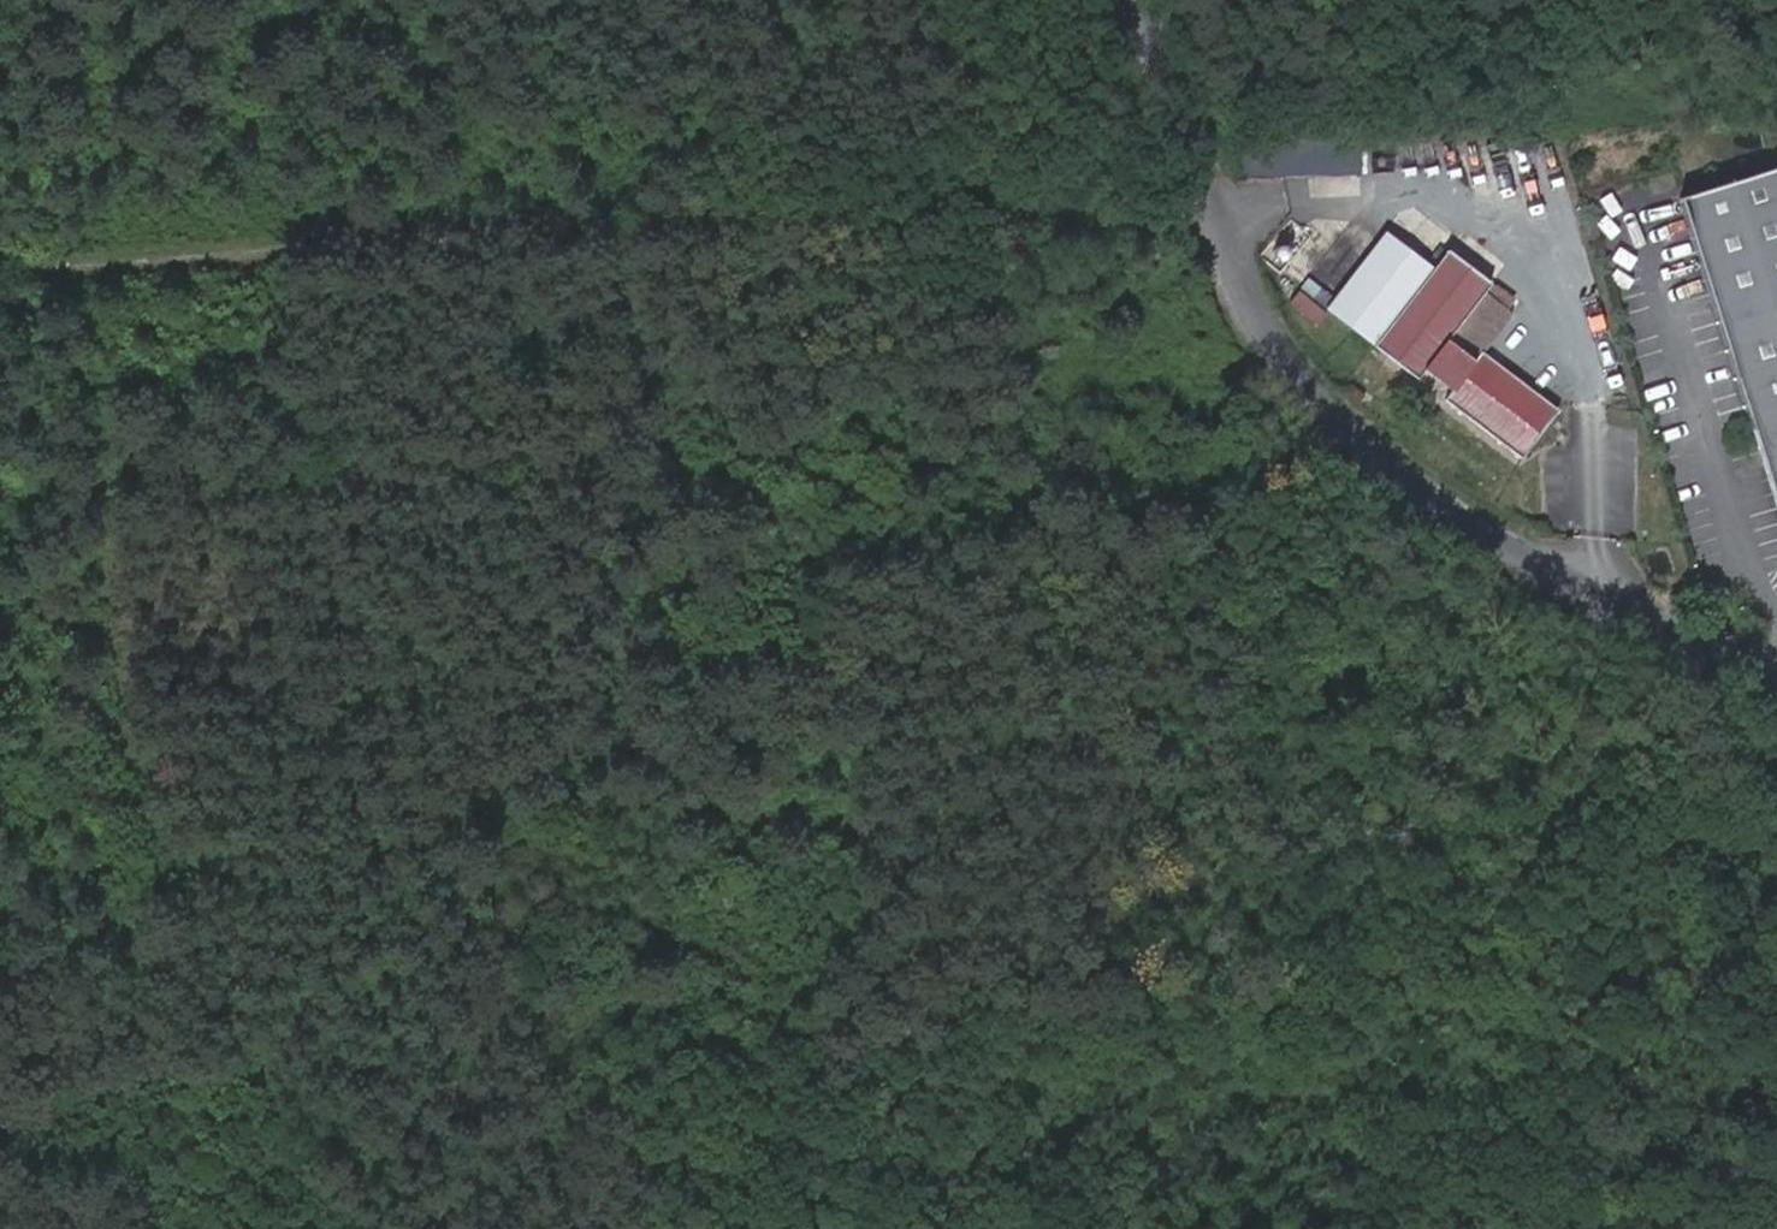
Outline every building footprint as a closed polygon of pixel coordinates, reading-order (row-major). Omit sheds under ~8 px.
[(1662,190),(1776,519),(1776,191),(1764,154),(1662,190)] [(1410,250),(1421,258),(1435,241),(1423,233),(1410,250)] [(1468,342),(1496,303),(1467,283),(1476,271),(1435,241),(1362,336),(1405,369),(1413,358),(1441,379),(1434,389),(1512,447),(1529,422),(1536,412),(1546,398),(1468,342)] [(1546,419),(1536,412),(1529,422),(1539,429),(1546,419)]
